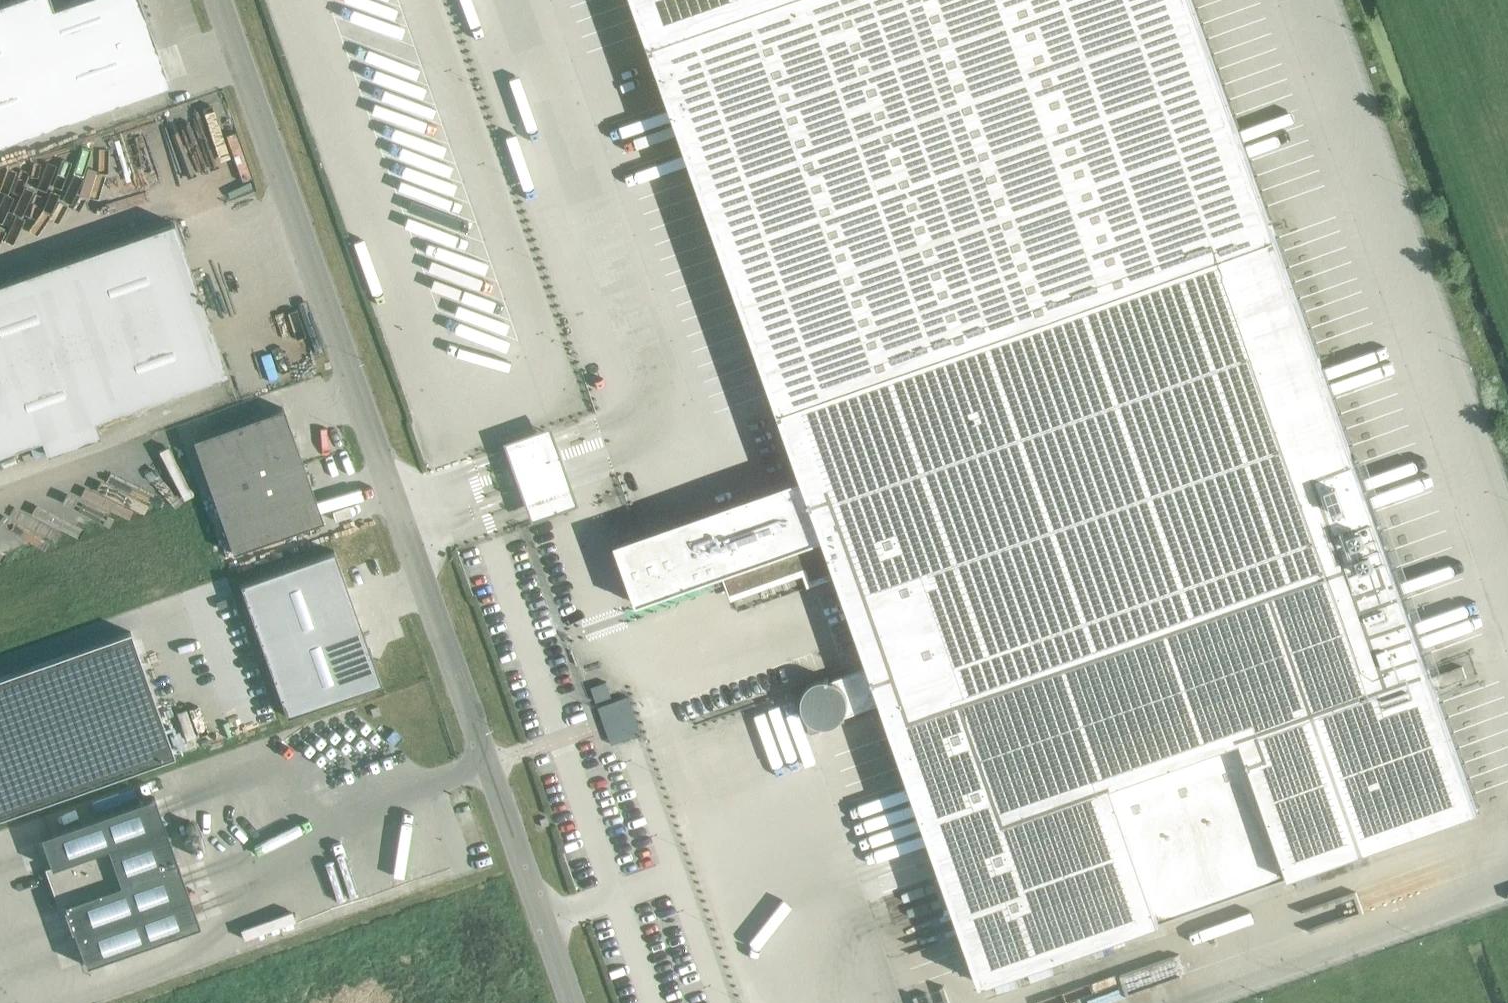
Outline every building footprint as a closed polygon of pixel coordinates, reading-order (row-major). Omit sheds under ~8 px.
[(169,86),(139,0),(82,0),(54,10),(50,0),(17,0),(0,6),(0,146),(169,86)] [(802,478),(633,538),(655,600),(724,576),(738,615),(838,579),(980,984),(1161,921),(1113,784),(1241,739),(1289,876),(1478,809),(1193,0),(634,0),(802,478)] [(173,224),(0,285),(0,455),(38,441),(43,456),(96,438),(91,423),(227,375),(173,224)] [(283,409),(193,441),(233,554),(323,522),(283,409)] [(520,485),(558,471),(553,457),(515,470),(520,485)] [(380,684),(334,552),(240,585),(286,717),(380,684)] [(0,678),(0,819),(175,757),(131,632),(0,678)] [(595,702),(611,698),(606,682),(591,687),(595,702)] [(51,868),(45,870),(59,909),(65,907),(86,967),(200,927),(154,798),(41,838),(51,868)] [(949,992),(916,1001),(917,1002),(952,1002),(949,992)]
